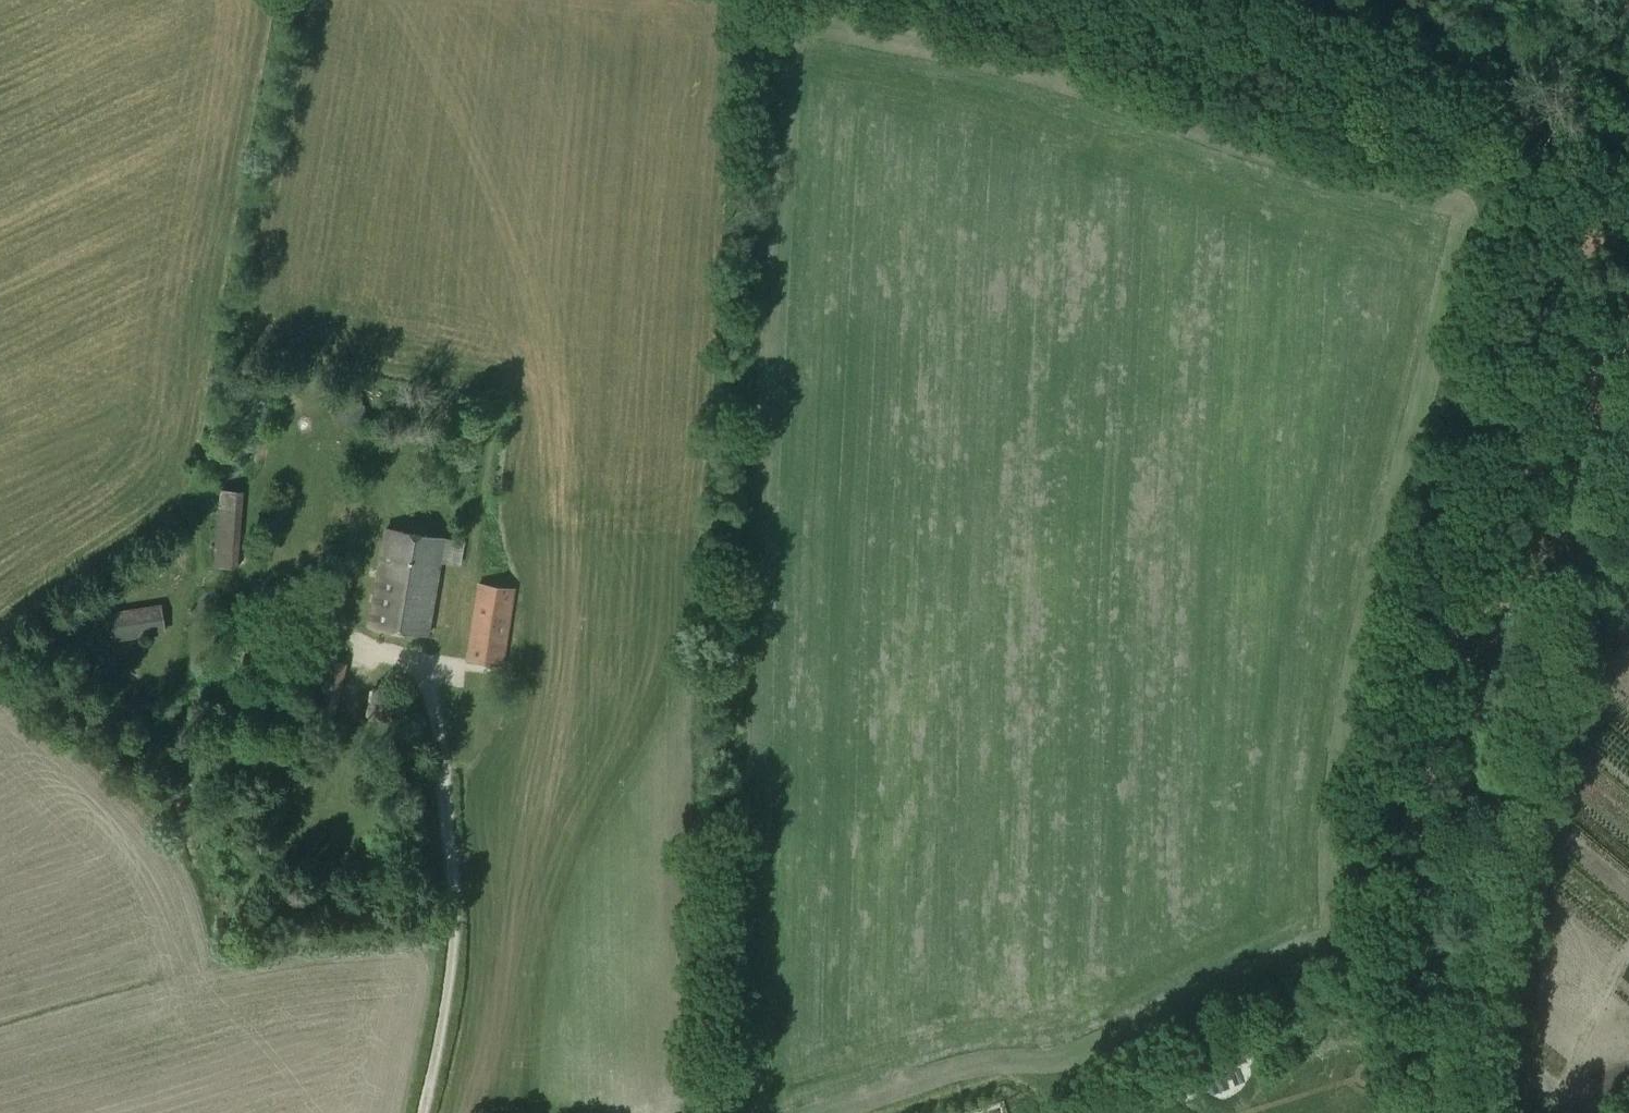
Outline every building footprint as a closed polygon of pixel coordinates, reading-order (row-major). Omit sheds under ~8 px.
[(238,567),(244,493),(219,491),(213,565),(238,567)] [(429,634),(444,537),(386,528),(370,624),(429,634)] [(502,665),(514,589),(478,583),(467,659),(502,665)] [(113,641),(166,633),(161,603),(109,611),(113,641)] [(331,735),(347,664),(319,657),(303,729),(331,735)] [(400,723),(406,691),(374,686),(368,718),(400,723)]
